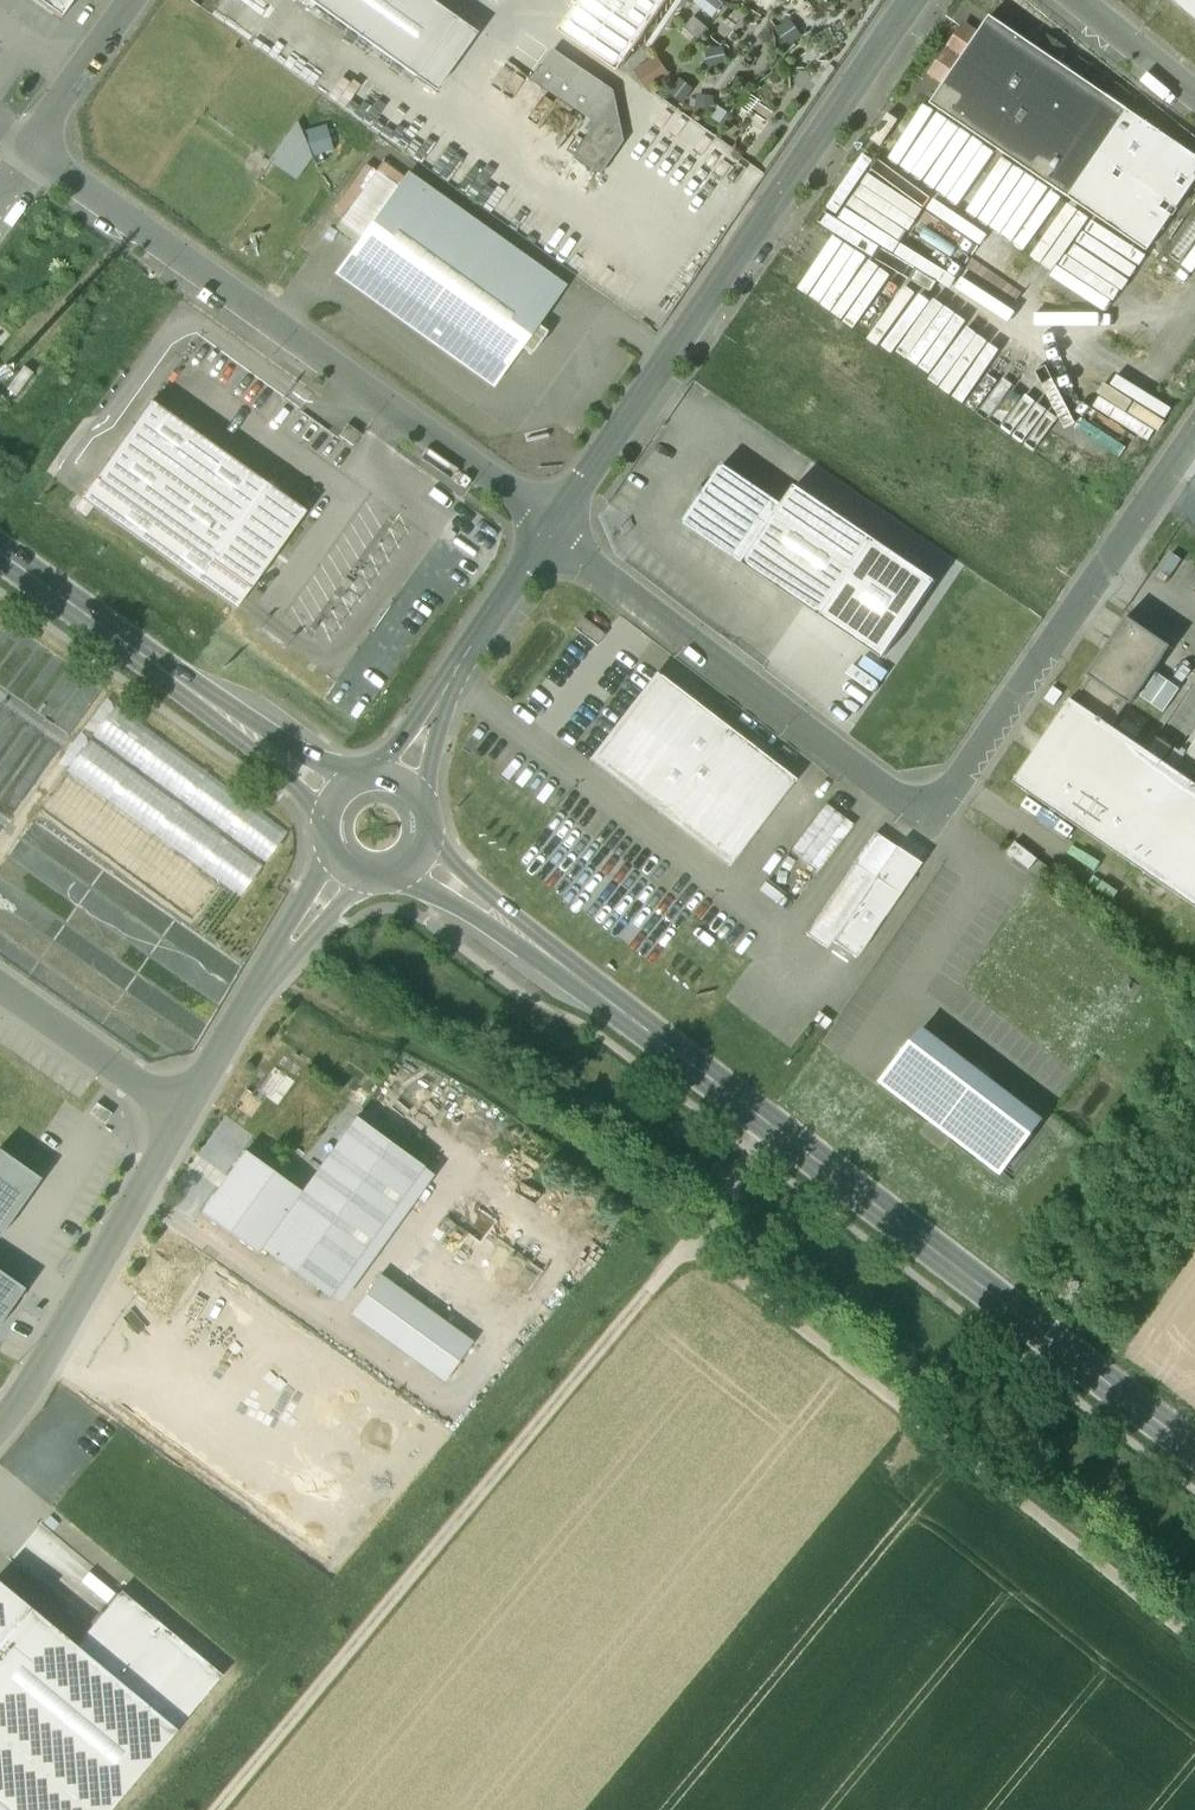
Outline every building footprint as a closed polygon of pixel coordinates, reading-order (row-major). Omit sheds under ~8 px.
[(61,21),(76,0),(31,0),(61,21)] [(426,0),(304,0),(429,87),(469,30),(426,0)] [(577,14),(635,54),(670,0),(586,0),(577,14)] [(1194,23),(1194,0),(1168,0),(1194,23)] [(1016,14),(1007,28),(1022,38),(1031,24),(1016,14)] [(1007,28),(990,16),(976,36),(963,27),(932,73),(945,82),(930,104),(1069,199),(1128,111),(1129,111),(1128,110),(1107,96),(1081,79),(1090,65),(1078,57),(1069,70),(1022,38),(1007,28)] [(552,50),(532,78),(596,124),(574,157),(601,174),(623,141),(613,92),(552,50)] [(1115,84),(1107,96),(1128,110),(1136,99),(1115,84)] [(1069,199),(1116,231),(1108,243),(1118,250),(1126,238),(1147,252),(1194,182),(1194,156),(1143,121),(1137,117),(1129,111),(1128,111),(1069,199)] [(1146,116),(1140,112),(1137,117),(1143,121),(1146,116)] [(310,156),(304,134),(297,121),(268,162),(294,181),(310,159),(310,156)] [(332,151),(326,129),(304,134),(310,156),(332,151)] [(562,287),(407,176),(337,274),(492,384),(519,347),(531,356),(547,332),(536,324),(562,287)] [(23,367),(6,390),(15,397),(32,374),(23,367)] [(254,476),(150,402),(95,480),(249,590),(305,512),(254,476)] [(361,435),(347,425),(339,437),(352,447),(361,435)] [(722,465),(706,489),(700,486),(694,495),(699,499),(682,523),(742,564),(742,563),(782,505),(722,465)] [(249,590),(95,480),(87,491),(81,499),(235,610),(241,601),(249,590)] [(926,577),(795,486),(782,505),(742,563),(875,654),(926,577)] [(605,635),(583,618),(574,629),(597,647),(605,635)] [(1090,680),(1074,703),(1070,700),(1014,782),(1194,905),(1194,785),(1110,728),(1126,704),(1129,706),(1170,647),(1127,619),(1087,678),(1090,680)] [(1158,670),(1143,692),(1167,709),(1182,686),(1158,670)] [(795,780),(659,677),(596,759),(731,863),(795,780)] [(115,709),(92,740),(265,868),(286,834),(115,709)] [(265,868),(92,740),(67,773),(241,901),(265,868)] [(855,826),(825,803),(768,880),(795,901),(855,826)] [(873,835),(806,935),(826,949),(832,942),(892,848),(873,835)] [(1037,859),(1014,842),(1006,853),(1028,870),(1037,859)] [(892,848),(832,942),(856,958),(871,936),(870,936),(884,917),(917,865),(892,848)] [(943,1046),(921,1029),(881,1081),(904,1098),(908,1093),(935,1114),(931,1119),(951,1135),(955,1129),(982,1150),(978,1155),(1001,1173),(1040,1121),(1018,1103),(1014,1109),(984,1086),(988,1081),(972,1070),(969,1074),(940,1052),(943,1046)] [(303,1193),(264,1247),(344,1304),(437,1174),(357,1117),(303,1193)] [(0,1152),(0,1238),(40,1180),(0,1152)] [(303,1193),(247,1152),(202,1212),(259,1254),(264,1247),(303,1193)] [(25,1289),(0,1272),(0,1325),(25,1289)] [(478,1342),(385,1273),(356,1312),(449,1381),(478,1342)] [(0,1584),(0,1809),(113,1809),(179,1732),(78,1649),(0,1584)] [(126,1591),(78,1649),(179,1732),(227,1675),(126,1591)]
